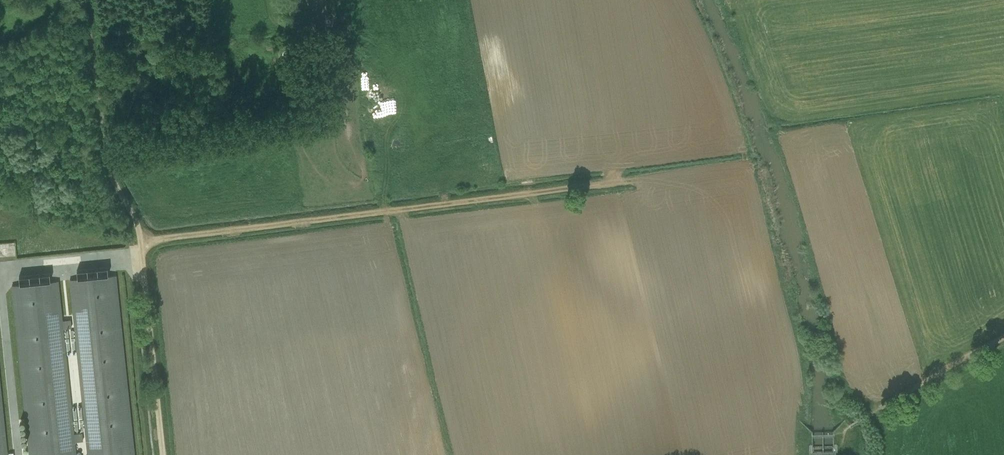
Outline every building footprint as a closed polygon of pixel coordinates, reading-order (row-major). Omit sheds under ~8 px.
[(71,268),(72,275),(94,272),(93,265),(71,268)] [(115,275),(11,286),(27,454),(134,454),(115,275)]
